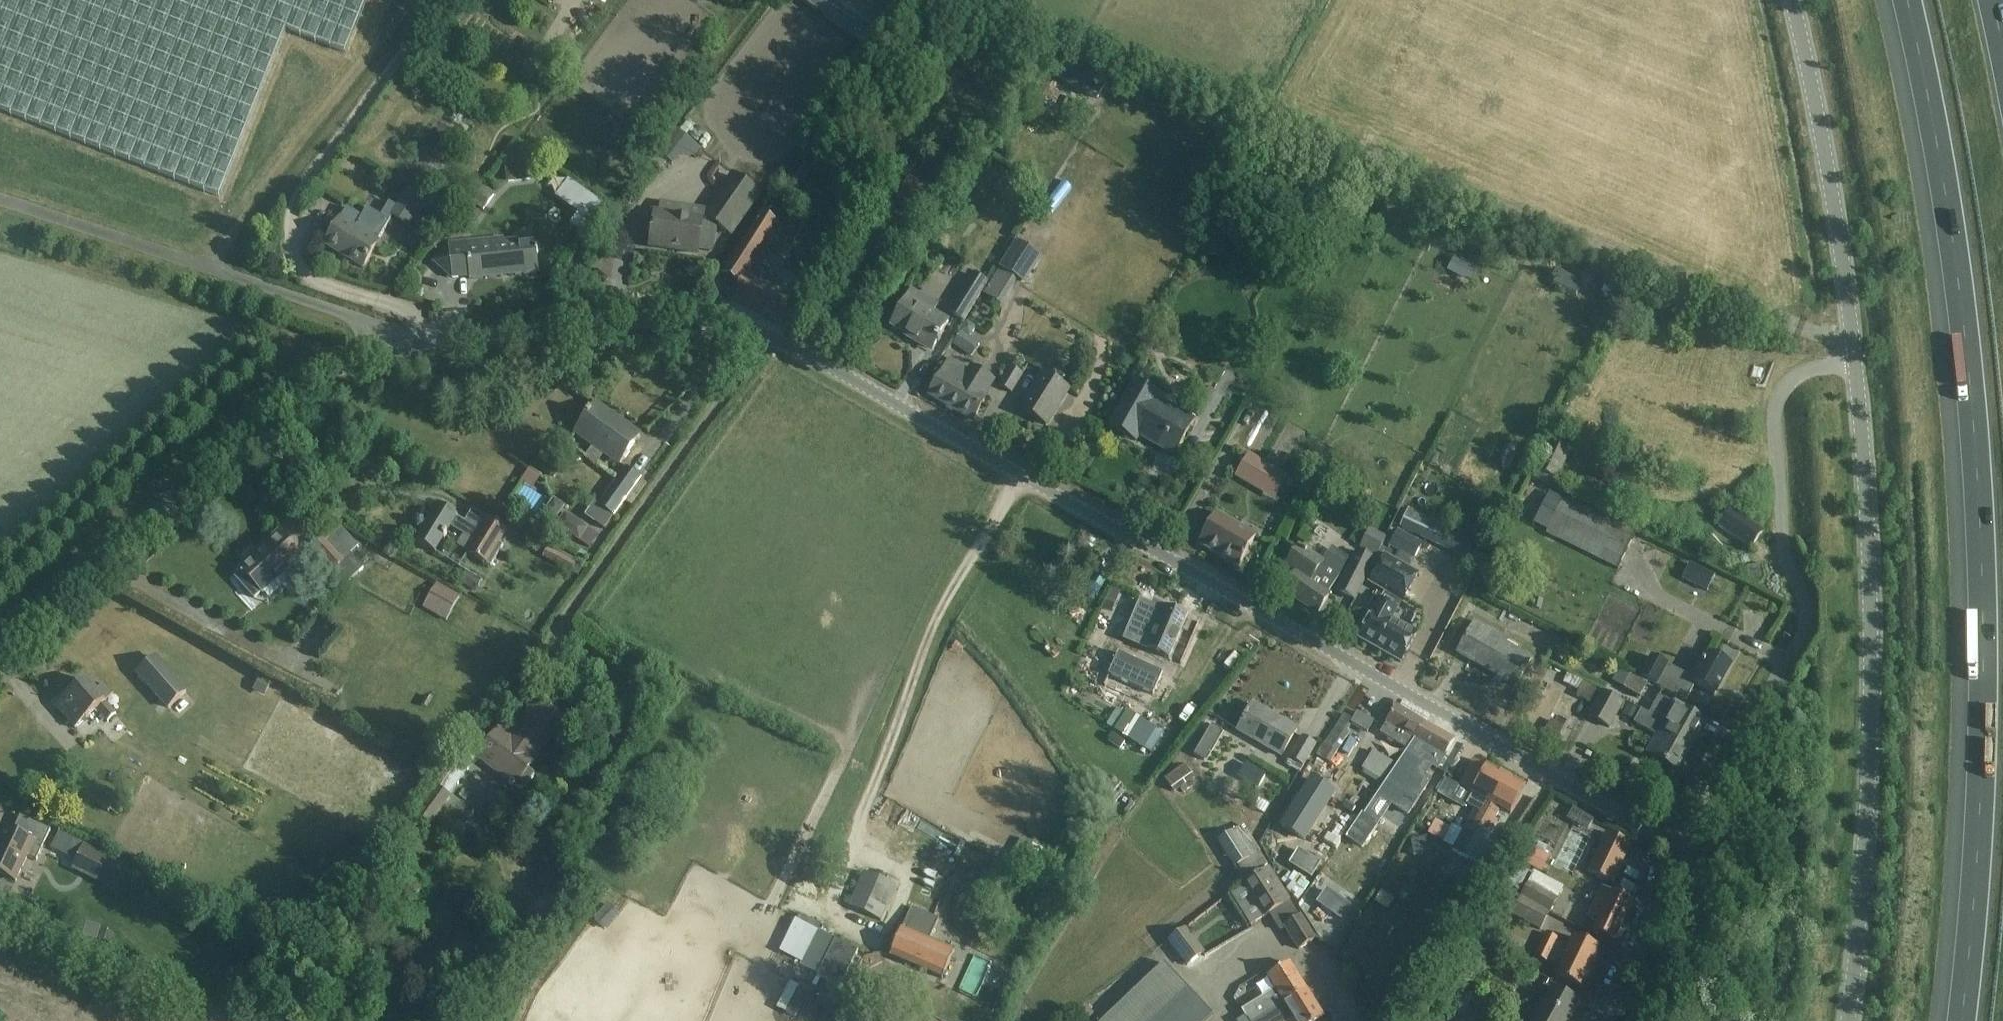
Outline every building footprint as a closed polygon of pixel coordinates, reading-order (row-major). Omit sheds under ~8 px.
[(220,198),(287,30),(346,54),(368,0),(0,0),(0,111),(220,198)] [(867,50),(898,11),(884,0),(801,0),(867,50)] [(372,130),(376,142),(389,138),(384,126),(372,130)] [(507,160),(509,181),(531,179),(528,157),(507,160)] [(719,225),(731,234),(761,194),(740,177),(709,217),(719,225)] [(408,189),(397,207),(391,216),(392,217),(408,227),(425,199),(408,189)] [(391,216),(397,207),(389,203),(380,217),(367,209),(362,218),(347,209),(325,246),(363,268),(378,242),(392,217),(391,216)] [(648,216),(646,229),(648,232),(652,233),(650,247),(697,254),(698,253),(711,255),(715,252),(719,225),(709,217),(705,221),(703,221),(655,214),(651,213),(648,216)] [(733,297),(790,327),(801,306),(770,289),(772,286),(767,283),(765,287),(745,276),(748,272),(738,266),(754,241),(763,247),(776,226),(761,216),(725,274),(740,283),(733,297)] [(481,242),(449,245),(449,249),(435,263),(452,278),(470,277),(470,279),(538,272),(536,254),(538,254),(537,251),(536,251),(535,241),(481,246),(481,242)] [(984,296),(1000,306),(1017,279),(1021,282),(1038,256),(1016,242),(984,296)] [(950,312),(964,321),(987,283),(972,274),(950,312)] [(940,338),(939,338),(947,322),(932,314),(937,305),(911,291),(891,327),(907,336),(909,333),(931,346),(930,349),(932,350),(936,342),(937,343),(940,338)] [(953,344),(971,356),(979,345),(961,332),(953,344)] [(930,396),(951,408),(972,421),(985,399),(983,397),(993,381),(971,368),(967,374),(949,363),(930,396)] [(999,386),(1011,394),(1023,375),(1010,368),(999,386)] [(1021,410),(1046,426),(1068,390),(1043,374),(1021,410)] [(1133,383),(1119,409),(1109,427),(1125,436),(1129,429),(1139,434),(1137,436),(1174,457),(1193,421),(1178,413),(1176,417),(1155,406),(1160,398),(1133,383)] [(587,417),(584,421),(575,434),(618,465),(639,436),(619,421),(617,423),(611,418),(612,416),(596,405),(590,413),(589,412),(586,417),(587,417)] [(1550,438),(1536,467),(1556,478),(1570,448),(1550,438)] [(1249,456),(1236,477),(1261,491),(1273,470),(1249,456)] [(614,517),(640,479),(625,469),(599,506),(614,517)] [(1547,534),(1564,543),(1618,571),(1636,535),(1565,499),(1547,534)] [(1232,512),(1248,522),(1253,513),(1237,504),(1232,512)] [(468,554),(490,567),(503,546),(499,543),(506,530),(489,519),(483,530),(471,523),(467,527),(464,525),(465,523),(438,506),(416,542),(435,554),(451,528),(474,543),(468,554)] [(1718,526),(1751,549),(1763,533),(1730,509),(1718,526)] [(1401,527),(1445,548),(1463,556),(1471,539),(1409,510),(1401,527)] [(1216,516),(1209,528),(1199,545),(1237,568),(1254,539),(1216,516)] [(1388,544),(1416,559),(1424,544),(1396,529),(1388,544)] [(1362,549),(1377,557),(1386,539),(1371,531),(1362,549)] [(240,569),(243,572),(235,579),(254,599),(261,593),(262,594),(300,559),(278,535),(240,569)] [(343,561),(326,542),(323,538),(312,548),(346,585),(364,569),(351,554),(343,561)] [(1296,573),(1284,591),(1318,614),(1330,595),(1328,594),(1337,582),(1334,580),(1345,563),(1344,562),(1343,564),(1336,558),(1337,557),(1333,555),(1332,556),(1329,554),(1330,553),(1329,552),(1321,563),(1307,553),(1308,552),(1305,550),(1304,551),(1300,549),(1301,547),(1300,547),(1286,566),(1296,573)] [(553,548),(546,560),(573,576),(581,564),(553,548)] [(1337,591),(1355,600),(1375,561),(1357,552),(1337,591)] [(1401,663),(1416,635),(1390,620),(1401,602),(1402,602),(1417,576),(1384,557),(1369,584),(1386,593),(1382,602),(1381,601),(1359,639),(1401,663)] [(1761,565),(1746,568),(1748,579),(1759,586),(1764,579),(1761,565)] [(1422,589),(1436,594),(1440,583),(1426,577),(1422,589)] [(427,601),(450,614),(459,597),(437,585),(427,601)] [(1139,602),(1122,639),(1134,645),(1167,660),(1186,618),(1153,603),(1151,608),(1139,602)] [(1485,634),(1488,630),(1475,623),(1458,654),(1517,687),(1532,661),(1485,634)] [(1153,696),(1162,673),(1125,657),(1118,654),(1108,676),(1153,696)] [(1714,696),(1731,665),(1730,664),(1730,665),(1710,654),(1705,663),(1700,661),(1690,678),(1652,656),(1640,677),(1684,701),(1684,702),(1685,702),(1695,684),(1714,695),(1713,695),(1714,696)] [(138,674),(168,709),(186,693),(156,658),(138,674)] [(1590,684),(1594,674),(1580,668),(1576,678),(1590,684)] [(1623,689),(1640,698),(1648,685),(1631,675),(1623,689)] [(104,685),(96,692),(86,681),(67,698),(67,699),(56,708),(75,729),(86,719),(86,720),(97,710),(108,723),(116,715),(105,703),(114,696),(104,685)] [(1602,692),(1598,699),(1588,717),(1609,729),(1623,704),(1602,692)] [(1641,711),(1693,741),(1704,722),(1687,712),(1659,697),(1648,715),(1641,711)] [(477,732),(465,749),(510,783),(509,784),(513,787),(514,786),(523,792),(535,775),(528,770),(564,721),(537,701),(524,719),(532,725),(520,742),(500,728),(490,741),(477,732)] [(1253,705),(1243,722),(1237,731),(1282,757),(1297,730),(1253,705)] [(1381,735),(1409,752),(1426,724),(1397,707),(1381,735)] [(1693,741),(1641,711),(1633,724),(1657,737),(1647,755),(1676,771),(1693,741)] [(1321,759),(1328,763),(1350,724),(1368,734),(1374,722),(1358,714),(1354,721),(1345,716),(1321,759)] [(1126,738),(1151,754),(1163,734),(1138,718),(1126,738)] [(1195,755),(1208,762),(1224,731),(1212,724),(1195,755)] [(1390,781),(1377,799),(1407,818),(1429,784),(1423,780),(1432,767),(1437,770),(1455,741),(1426,724),(1413,746),(1409,752),(1390,781)] [(1289,757),(1304,765),(1314,747),(1298,738),(1289,757)] [(1364,770),(1383,782),(1394,764),(1374,753),(1364,770)] [(1476,763),(1461,790),(1471,795),(1465,805),(1474,810),(1467,823),(1478,829),(1506,777),(1487,766),(1486,768),(1476,763)] [(1173,793),(1193,778),(1185,767),(1165,782),(1173,793)] [(1506,777),(1478,829),(1474,836),(1486,842),(1497,822),(1494,820),(1500,810),(1510,815),(1525,787),(1506,777)] [(416,815),(427,823),(448,793),(437,786),(416,815)] [(1579,845),(1590,822),(1579,816),(1568,840),(1579,845)] [(15,882),(27,857),(36,861),(50,831),(20,817),(13,833),(2,827),(0,831),(0,875),(15,882)] [(1361,818),(1346,842),(1361,852),(1377,828),(1364,819),(1361,818)] [(1217,843),(1242,882),(1266,866),(1242,828),(1217,843)] [(1452,851),(1463,857),(1474,836),(1463,830),(1452,851)] [(1588,873),(1612,885),(1630,845),(1606,833),(1588,873)] [(1474,836),(1463,857),(1487,870),(1498,849),(1486,842),(1474,836)] [(73,871),(117,891),(129,865),(85,845),(73,871)] [(1268,869),(1260,874),(1243,885),(1264,918),(1269,915),(1280,932),(1285,929),(1299,950),(1314,940),(1268,869)] [(848,907),(867,915),(880,922),(895,887),(864,873),(848,907)] [(1401,903),(1407,891),(1394,883),(1387,895),(1401,903)] [(1528,884),(1521,898),(1549,913),(1557,899),(1528,884)] [(1592,934),(1613,944),(1633,903),(1602,889),(1588,920),(1597,924),(1592,934)] [(1549,913),(1521,898),(1512,915),(1540,930),(1549,913)] [(890,957),(941,980),(953,953),(929,942),(939,920),(912,908),(890,957)] [(1578,928),(1582,916),(1562,909),(1558,921),(1578,928)] [(791,963),(813,974),(831,938),(808,926),(791,963)] [(1169,942),(1187,966),(1203,954),(1184,930),(1169,942)] [(1546,934),(1540,946),(1592,971),(1601,951),(1572,937),(1567,948),(1557,944),(1559,940),(1546,934)] [(817,977),(840,988),(858,951),(835,940),(817,977)] [(1592,971),(1540,946),(1534,958),(1547,964),(1547,963),(1557,968),(1553,977),(1582,991),(1592,971)] [(1213,1016),(1164,964),(1104,1020),(1208,1020),(1213,1016)] [(1306,990),(1289,964),(1266,978),(1274,992),(1241,1012),(1244,1018),(1240,1020),(1256,1020),(1306,990)] [(1463,1017),(1471,1020),(1488,1020),(1494,1010),(1434,979),(1425,996),(1463,1017)] [(1525,1020),(1570,1020),(1579,1006),(1544,986),(1525,1020)] [(1256,1020),(1290,1020),(1293,1020),(1294,1020),(1320,1020),(1323,1019),(1306,990),(1256,1020)]
